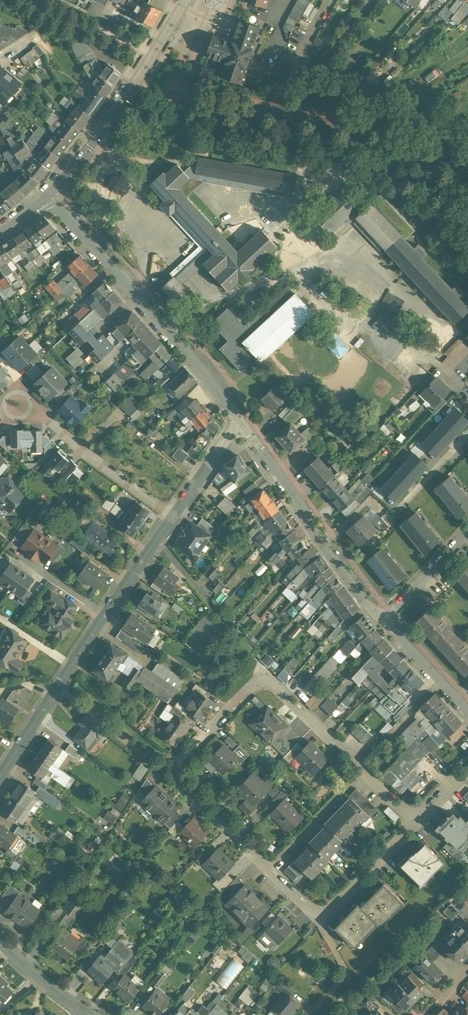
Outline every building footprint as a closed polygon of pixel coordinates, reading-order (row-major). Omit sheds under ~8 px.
[(144,1),(144,2),(139,0),(119,0),(119,1),(138,12),(135,17),(152,27),(162,11),(144,1)] [(294,33),(312,0),(298,0),(283,28),(294,33)] [(458,9),(464,13),(467,7),(467,1),(465,0),(458,9)] [(454,6),(450,11),(455,14),(458,9),(454,6)] [(458,9),(455,14),(460,18),(464,13),(458,9)] [(313,17),(306,13),(301,23),(308,27),(313,17)] [(216,30),(231,32),(233,17),(218,14),(216,30)] [(236,39),(252,44),(254,45),(260,27),(239,20),(233,38),(236,39)] [(0,23),(0,43),(3,37),(7,39),(9,36),(12,30),(12,29),(0,23)] [(17,25),(15,29),(13,27),(12,29),(12,30),(9,36),(17,40),(28,33),(26,29),(17,25)] [(226,60),(247,67),(253,49),(250,48),(252,44),(236,39),(234,42),(232,42),(231,44),(227,43),(228,40),(213,35),(206,56),(221,61),(222,59),(226,60)] [(327,44),(315,38),(313,42),(325,49),(327,44)] [(87,44),(68,40),(79,59),(92,52),(87,44)] [(44,53),(37,44),(33,47),(33,48),(40,56),(44,53)] [(33,48),(20,58),(27,67),(40,57),(40,56),(33,48)] [(92,52),(79,59),(83,66),(90,62),(96,58),(92,52)] [(108,63),(103,70),(96,58),(90,62),(98,76),(113,86),(122,74),(108,63)] [(247,67),(226,60),(225,62),(227,63),(225,67),(223,66),(220,77),(241,84),(245,73),(243,73),(244,69),(246,70),(247,67)] [(113,86),(98,76),(90,62),(83,66),(94,85),(99,91),(99,92),(104,98),(105,98),(113,87),(113,86)] [(0,65),(0,66),(0,102),(4,105),(22,84),(0,65)] [(94,85),(88,93),(79,86),(73,94),(82,101),(78,107),(91,116),(105,98),(104,98),(99,92),(99,91),(94,85)] [(78,107),(77,106),(71,99),(65,107),(73,112),(66,121),(80,131),(91,116),(78,107)] [(51,127),(59,117),(53,112),(46,120),(51,127)] [(6,117),(0,124),(0,127),(4,135),(16,155),(19,159),(24,155),(30,150),(25,143),(6,117)] [(56,133),(65,122),(59,117),(51,127),(56,133)] [(66,121),(66,120),(65,122),(56,133),(69,144),(80,131),(66,121)] [(34,132),(40,124),(38,122),(31,129),(34,132)] [(46,130),(40,124),(34,132),(40,138),(46,130)] [(34,132),(31,129),(30,128),(25,135),(29,139),(34,132)] [(46,130),(40,138),(45,147),(53,137),(46,130)] [(29,139),(28,140),(34,145),(36,142),(40,138),(34,132),(29,139)] [(53,137),(45,147),(59,157),(69,144),(56,133),(53,137)] [(4,135),(0,137),(0,142),(3,147),(8,156),(10,159),(16,155),(4,135)] [(42,150),(36,142),(34,145),(28,140),(25,143),(30,150),(35,157),(35,158),(49,169),(59,157),(45,147),(42,150)] [(3,147),(0,148),(0,154),(3,160),(8,156),(3,147)] [(19,159),(16,155),(10,159),(9,159),(17,171),(21,171),(22,174),(14,182),(26,195),(39,182),(26,171),(25,170),(19,159)] [(35,158),(30,164),(24,155),(19,159),(25,170),(26,171),(39,182),(49,170),(49,169),(35,158)] [(297,176),(198,157),(196,168),(195,173),(209,175),(208,182),(293,197),(297,176)] [(185,172),(177,164),(166,175),(163,172),(150,184),(165,200),(160,205),(170,215),(175,210),(208,246),(209,247),(189,264),(196,271),(203,264),(227,289),(238,279),(240,281),(253,269),(252,269),(277,246),(262,230),(238,252),(186,197),(208,182),(209,175),(195,173),(196,168),(190,167),(185,172)] [(14,182),(1,192),(12,206),(26,195),(14,182)] [(347,185),(313,217),(329,234),(345,218),(358,207),(363,202),(347,185)] [(2,214),(12,206),(1,192),(0,193),(0,213),(2,214)] [(381,194),(362,211),(355,218),(356,218),(455,324),(467,311),(467,306),(460,298),(465,294),(456,285),(452,289),(422,258),(427,254),(418,244),(414,248),(405,239),(415,230),(381,194)] [(358,207),(345,218),(350,223),(356,218),(355,218),(362,211),(358,207)] [(56,228),(45,216),(35,223),(44,237),(56,228)] [(44,237),(35,223),(25,230),(34,244),(44,237)] [(23,231),(14,237),(23,250),(31,244),(23,231)] [(55,244),(54,244),(59,250),(63,246),(54,235),(50,238),(55,244)] [(23,250),(14,237),(4,244),(3,245),(11,257),(19,252),(23,250)] [(50,238),(45,242),(49,248),(54,244),(55,244),(50,238)] [(45,242),(37,247),(41,254),(49,248),(45,242)] [(60,251),(59,250),(54,244),(49,248),(55,255),(60,251)] [(0,247),(0,267),(7,263),(12,259),(11,257),(3,245),(0,247)] [(32,251),(27,255),(31,261),(33,259),(36,257),(32,251)] [(27,255),(21,260),(25,265),(31,261),(27,255)] [(80,255),(68,266),(71,270),(77,276),(89,265),(80,255)] [(31,261),(25,265),(28,270),(37,264),(33,259),(31,261)] [(18,280),(7,263),(0,267),(6,276),(12,284),(18,280)] [(63,289),(60,292),(66,298),(76,289),(74,287),(80,281),(85,287),(98,275),(89,265),(77,276),(63,289)] [(69,273),(57,284),(63,289),(77,276),(71,270),(71,273),(69,273)] [(0,279),(0,281),(5,289),(12,284),(6,276),(0,279)] [(187,291),(174,277),(163,287),(176,301),(187,291)] [(18,280),(12,284),(15,289),(21,284),(18,280)] [(54,280),(46,287),(55,297),(60,292),(63,289),(57,284),(54,280)] [(105,282),(92,294),(79,306),(81,308),(88,302),(91,305),(90,305),(94,309),(114,291),(113,291),(105,282)] [(288,286),(246,325),(246,324),(244,325),(228,308),(212,323),(229,341),(220,349),(242,372),(257,357),(262,362),(263,361),(262,361),(299,327),(300,326),(299,326),(314,313),(288,286)] [(114,291),(94,309),(98,313),(104,308),(109,314),(123,301),(114,291),(113,291),(114,291)] [(81,308),(75,314),(81,321),(94,309),(90,305),(91,305),(88,302),(81,308)] [(81,321),(79,323),(87,331),(91,327),(102,317),(98,313),(94,309),(81,321)] [(132,311),(117,325),(119,328),(127,336),(142,322),(132,311)] [(75,314),(64,324),(71,330),(79,323),(81,321),(75,314)] [(372,323),(376,328),(386,319),(382,315),(372,323)] [(131,340),(146,327),(142,322),(127,336),(131,340)] [(87,331),(79,323),(71,330),(69,332),(81,345),(79,347),(86,356),(89,353),(97,362),(114,347),(107,338),(103,335),(97,340),(93,335),(96,332),(91,327),(87,331)] [(146,327),(131,340),(133,343),(132,344),(137,349),(133,354),(143,363),(150,356),(162,343),(146,327)] [(119,328),(107,338),(114,347),(127,336),(119,328)] [(337,333),(326,345),(341,358),(352,347),(337,333)] [(29,345),(21,336),(3,352),(11,361),(29,345)] [(155,361),(141,374),(146,380),(154,372),(172,355),(162,343),(150,356),(155,361)] [(29,345),(11,361),(19,370),(29,360),(37,354),(36,353),(29,345)] [(40,350),(36,353),(37,354),(29,360),(33,365),(34,364),(44,355),(40,350)] [(133,354),(101,386),(111,396),(125,381),(135,371),(143,363),(133,354)] [(182,366),(172,355),(154,372),(157,375),(162,369),(170,378),(182,366)] [(30,376),(38,368),(34,364),(33,365),(26,372),(30,376)] [(67,383),(52,367),(33,385),(38,390),(40,388),(50,398),(53,395),(62,387),(67,383)] [(38,368),(30,376),(34,381),(42,373),(38,368)] [(185,368),(172,380),(185,393),(197,381),(185,368)] [(135,371),(125,381),(129,386),(139,376),(135,371)] [(154,372),(146,380),(151,385),(159,378),(157,375),(154,372)] [(436,377),(420,395),(424,399),(427,399),(431,403),(432,404),(438,397),(440,399),(442,397),(449,390),(436,377)] [(185,393),(172,380),(166,386),(171,391),(169,393),(171,394),(173,393),(178,398),(185,393)] [(101,386),(92,396),(101,406),(111,396),(101,386)] [(274,386),(262,398),(272,410),(285,398),(274,386)] [(62,387),(53,395),(57,400),(66,392),(62,387)] [(57,400),(56,401),(61,406),(71,396),(72,397),(74,394),(69,389),(66,392),(57,400)] [(61,406),(58,410),(74,425),(91,408),(90,407),(90,405),(87,402),(85,402),(84,402),(80,405),(72,397),(71,396),(61,406)] [(133,396),(122,407),(135,419),(142,412),(138,408),(141,405),(133,396)] [(438,397),(432,404),(431,403),(427,407),(434,414),(447,401),(442,397),(440,399),(438,397)] [(195,399),(182,410),(187,416),(190,420),(203,409),(195,399)] [(287,406),(279,415),(283,419),(291,410),(287,406)] [(291,410),(283,419),(289,425),(291,423),(292,424),(302,415),(295,407),(291,410)] [(176,408),(168,416),(172,420),(180,413),(176,408)] [(436,457),(467,421),(467,419),(454,408),(422,445),(436,457)] [(210,419),(203,409),(190,420),(193,424),(196,427),(197,428),(195,430),(199,435),(201,433),(210,419)] [(396,411),(388,420),(395,427),(403,418),(396,411)] [(182,419),(177,423),(180,427),(185,423),(182,420),(182,419)] [(210,419),(201,433),(211,440),(221,426),(210,419)] [(185,423),(180,427),(184,432),(189,428),(188,428),(185,423)] [(289,425),(276,436),(290,452),(301,443),(304,446),(317,435),(309,426),(301,434),(292,424),(291,423),(289,425)] [(23,431),(23,429),(12,430),(12,444),(12,447),(24,447),(24,446),(31,446),(31,431),(23,431)] [(42,430),(31,430),(31,446),(31,450),(31,452),(43,451),(43,446),(42,435),(42,431),(42,430)] [(211,440),(201,433),(199,435),(194,442),(204,450),(211,440)] [(45,435),(42,435),(43,446),(45,446),(51,440),(46,436),(46,434),(45,434),(45,435)] [(9,436),(8,436),(3,436),(0,440),(0,444),(8,451),(9,451),(9,444),(9,436)] [(51,440),(45,446),(45,454),(45,455),(56,443),(51,439),(51,440)] [(204,450),(194,442),(188,451),(199,458),(204,450)] [(184,463),(191,454),(182,447),(175,456),(184,463)] [(67,454),(60,449),(41,471),(52,480),(57,475),(70,461),(69,460),(65,457),(67,454)] [(380,489),(395,502),(428,465),(413,452),(380,489)] [(240,456),(237,456),(223,466),(231,477),(234,482),(250,470),(240,456)] [(318,456),(304,468),(322,487),(335,476),(340,470),(343,466),(337,460),(328,469),(318,456)] [(57,475),(64,482),(78,466),(71,459),(69,460),(70,461),(57,475)] [(370,465),(364,471),(367,473),(373,467),(370,465)] [(335,476),(338,479),(344,473),(340,470),(335,476)] [(279,487),(283,484),(276,475),(272,478),(279,487)] [(335,476),(322,487),(332,499),(345,487),(338,479),(335,476)] [(450,476),(435,488),(459,517),(467,510),(467,499),(450,476)] [(0,477),(0,485),(9,484),(10,485),(13,481),(9,477),(0,477)] [(231,477),(219,486),(222,491),(234,482),(231,477)] [(255,482),(244,491),(247,495),(258,487),(255,482)] [(364,483),(351,495),(355,498),(367,486),(364,483)] [(4,504),(10,509),(12,507),(16,506),(20,503),(19,498),(22,496),(10,485),(9,484),(0,485),(0,504),(4,504)] [(367,486),(355,498),(360,504),(373,491),(367,486)] [(345,487),(332,499),(341,510),(355,498),(351,495),(345,487)] [(272,501),(264,489),(259,493),(258,491),(253,495),(255,497),(250,500),(255,507),(259,511),(272,501)] [(100,505),(90,495),(85,500),(95,510),(100,505)] [(234,504),(226,497),(218,506),(226,513),(234,504)] [(355,498),(341,510),(347,517),(361,505),(360,504),(355,498)] [(141,502),(140,505),(135,501),(132,506),(130,504),(128,507),(127,505),(124,510),(123,511),(126,513),(141,524),(150,512),(147,510),(148,507),(141,502)] [(279,511),(272,501),(259,511),(259,512),(263,517),(266,521),(279,511)] [(120,507),(116,503),(111,511),(122,519),(126,513),(123,511),(124,510),(120,507)] [(255,507),(242,522),(246,526),(259,512),(259,511),(255,507)] [(279,511),(266,521),(270,528),(273,531),(286,521),(279,511)] [(415,512),(400,524),(424,553),(439,541),(415,512)] [(141,524),(126,513),(122,519),(118,525),(123,528),(121,530),(125,533),(126,531),(133,536),(141,524)] [(364,515),(347,530),(354,537),(355,536),(361,543),(360,544),(360,545),(376,530),(371,523),(364,515)] [(380,515),(371,523),(376,530),(380,534),(389,526),(380,515)] [(263,517),(254,527),(258,530),(266,521),(263,517)] [(215,527),(202,518),(197,526),(210,535),(215,527)] [(118,540),(94,521),(83,535),(108,554),(118,540)] [(286,521),(273,531),(276,536),(280,541),(293,530),(286,521)] [(197,526),(191,522),(175,545),(191,556),(191,559),(193,561),(196,560),(198,558),(197,555),(211,536),(210,535),(197,526)] [(34,530),(24,523),(14,538),(24,545),(34,530)] [(254,526),(246,535),(250,539),(258,530),(254,527),(254,526)] [(270,528),(266,530),(263,533),(262,532),(256,538),(261,543),(273,531),(270,528)] [(24,545),(22,546),(28,550),(26,553),(32,557),(46,537),(35,529),(34,530),(24,545)] [(293,530),(280,541),(284,547),(287,550),(301,540),(293,530)] [(273,531),(261,543),(267,548),(275,538),(275,537),(276,536),(273,531)] [(87,546),(75,536),(70,542),(82,552),(87,546)] [(46,537),(32,557),(38,561),(40,559),(45,563),(49,558),(58,546),(57,545),(46,537)] [(301,540),(287,550),(289,554),(294,560),(298,557),(307,550),(301,540)] [(58,546),(49,558),(54,562),(65,548),(59,543),(57,545),(58,546)] [(284,547),(278,554),(281,557),(287,550),(284,547)] [(307,550),(298,557),(302,563),(305,567),(318,557),(310,547),(307,550)] [(406,576),(382,547),(367,559),(391,588),(406,576)] [(278,554),(276,552),(269,560),(271,562),(273,560),(276,563),(281,557),(278,554)] [(284,559),(281,557),(276,563),(280,567),(286,561),(284,559)] [(318,557),(305,567),(307,570),(310,573),(313,577),(327,563),(322,557),(319,559),(318,557)] [(108,572),(89,560),(77,578),(84,582),(85,580),(97,588),(108,572)] [(0,579),(0,581),(10,588),(23,571),(12,563),(5,572),(0,579)] [(256,572),(260,575),(268,566),(264,563),(256,572)] [(301,565),(299,563),(293,569),(298,574),(305,567),(302,563),(301,565)] [(328,565),(317,577),(323,586),(335,575),(328,565)] [(456,578),(457,578),(467,589),(467,566),(456,578)] [(164,567),(154,581),(163,588),(173,595),(179,586),(175,584),(179,578),(164,567)] [(305,567),(298,574),(302,577),(307,570),(305,567)] [(216,568),(209,577),(213,581),(221,571),(216,568)] [(298,574),(293,569),(288,575),(293,580),(298,574)] [(23,571),(10,588),(21,596),(27,588),(34,579),(23,571)] [(302,577),(298,574),(293,580),(296,582),(298,584),(298,585),(304,578),(303,578),(302,577)] [(293,580),(288,575),(283,581),(288,586),(293,580)] [(335,575),(323,586),(327,592),(329,595),(342,585),(335,575)] [(57,586),(48,580),(45,585),(53,590),(57,586)] [(163,588),(154,581),(151,586),(160,592),(163,588)] [(220,581),(213,590),(217,594),(225,585),(220,581)] [(342,585),(329,595),(331,597),(329,598),(336,607),(351,597),(342,585)] [(327,592),(323,586),(322,587),(319,591),(313,597),(318,602),(327,592)] [(314,587),(309,593),(313,597),(319,591),(314,587)] [(27,588),(21,596),(18,600),(23,604),(32,592),(27,588)] [(72,605),(51,591),(45,601),(58,609),(55,614),(50,611),(41,625),(62,639),(69,628),(68,627),(72,620),(69,618),(76,607),(73,604),(72,605)] [(150,596),(147,593),(139,605),(154,615),(159,608),(164,600),(152,593),(150,596)] [(309,593),(304,598),(309,602),(313,597),(309,593)] [(308,616),(318,602),(313,597),(309,602),(302,611),(308,616)] [(351,597),(336,607),(336,608),(340,613),(345,619),(359,608),(351,597)] [(336,607),(329,598),(323,604),(327,608),(322,613),(323,613),(328,617),(336,607)] [(164,600),(159,608),(164,611),(170,604),(164,600)] [(322,602),(318,606),(316,607),(314,610),(316,612),(323,604),(322,602)] [(336,608),(328,617),(333,622),(340,613),(336,608)] [(440,648),(455,635),(430,608),(415,621),(440,648)] [(210,611),(199,620),(210,637),(221,631),(210,611)] [(133,613),(131,614),(128,618),(128,620),(124,626),(135,634),(144,621),(142,620),(143,618),(140,615),(138,617),(133,613)] [(323,613),(317,620),(322,624),(328,617),(323,613)] [(375,629),(364,615),(350,626),(358,636),(361,640),(375,629)] [(328,617),(322,624),(327,628),(333,622),(328,617)] [(210,637),(199,620),(184,642),(204,656),(215,646),(210,637)] [(156,629),(144,621),(135,634),(147,642),(156,629)] [(327,628),(322,624),(318,629),(323,633),(327,628)] [(135,634),(124,626),(121,631),(132,639),(135,634)] [(33,634),(24,627),(19,633),(29,640),(33,634)] [(337,627),(328,637),(333,641),(342,631),(337,627)] [(375,629),(361,640),(364,644),(370,650),(384,638),(375,629)] [(9,630),(0,643),(0,661),(16,672),(22,663),(15,658),(26,642),(9,630)] [(221,631),(210,637),(215,646),(227,639),(222,630),(221,631)] [(132,639),(121,631),(117,637),(133,648),(137,642),(132,639)] [(467,671),(467,649),(455,635),(440,648),(464,675),(467,671)] [(358,636),(353,638),(350,641),(356,646),(361,640),(358,636)] [(253,648),(241,638),(236,644),(247,654),(253,648)] [(392,648),(384,638),(370,650),(373,654),(376,657),(379,661),(380,660),(392,648)] [(349,640),(341,650),(347,656),(355,647),(356,646),(350,641),(349,640)] [(356,646),(355,647),(359,651),(364,644),(361,640),(356,646)] [(119,647),(118,648),(111,643),(102,657),(120,669),(121,667),(118,665),(121,661),(123,663),(125,659),(127,661),(129,659),(127,657),(128,655),(121,650),(122,649),(119,647)] [(392,648),(380,660),(384,665),(390,671),(401,658),(392,648)] [(333,656),(315,677),(322,684),(347,656),(341,650),(334,657),(333,656)] [(376,657),(373,654),(352,677),(358,684),(368,673),(362,666),(368,660),(370,662),(376,657)] [(120,669),(102,657),(93,670),(100,675),(99,676),(102,678),(103,677),(110,682),(111,680),(113,681),(115,679),(113,677),(115,674),(113,673),(116,669),(119,671),(120,669)] [(293,657),(283,669),(289,673),(299,662),(293,657)] [(376,657),(370,662),(374,666),(379,661),(376,657)] [(411,668),(401,658),(390,671),(395,677),(399,681),(411,668)] [(370,662),(368,660),(362,666),(368,673),(373,667),(374,666),(370,662)] [(374,666),(373,667),(377,672),(384,665),(380,660),(379,661),(374,666)] [(184,681),(158,663),(152,671),(178,690),(184,681)] [(142,671),(135,666),(129,675),(136,680),(142,671)] [(152,671),(145,667),(142,671),(136,680),(169,703),(178,690),(152,671)] [(377,672),(373,667),(368,673),(378,683),(383,678),(377,672)] [(218,668),(210,677),(219,685),(227,676),(218,668)] [(418,676),(411,668),(399,681),(397,683),(401,688),(404,685),(409,692),(419,682),(417,680),(418,679),(418,676)] [(129,675),(123,684),(130,689),(136,680),(129,675)] [(315,677),(300,693),(308,700),(322,684),(315,677)] [(393,678),(388,684),(392,688),(397,683),(399,681),(395,677),(393,678)] [(388,684),(383,678),(378,683),(387,693),(392,688),(388,684)] [(196,683),(192,688),(196,691),(204,696),(207,691),(196,683)] [(378,683),(372,689),(382,699),(387,693),(378,683)] [(401,688),(397,683),(392,688),(396,692),(401,688)] [(27,687),(12,690),(13,691),(17,690),(10,700),(8,699),(6,701),(19,709),(18,710),(21,712),(34,691),(27,687)] [(396,692),(392,688),(387,693),(397,703),(402,698),(396,692)] [(196,691),(191,698),(192,699),(186,708),(189,710),(202,720),(210,709),(211,709),(215,704),(204,696),(196,691)] [(307,703),(315,710),(324,700),(316,693),(307,703)] [(397,703),(387,693),(382,699),(391,709),(397,703)] [(434,693),(420,707),(434,722),(448,708),(434,693)] [(338,706),(329,696),(321,706),(330,715),(338,706)] [(2,698),(1,700),(0,701),(0,719),(9,724),(18,710),(19,709),(6,701),(2,698)] [(186,708),(178,701),(174,707),(185,715),(189,710),(186,708)] [(174,707),(173,706),(169,712),(175,716),(175,715),(184,722),(188,717),(185,715),(174,707)] [(268,707),(251,724),(260,733),(262,731),(272,740),(287,726),(268,707)] [(426,728),(425,730),(430,735),(436,729),(433,726),(436,724),(447,736),(462,723),(448,708),(434,722),(426,728)] [(394,715),(399,719),(404,714),(399,710),(394,715)] [(105,731),(85,715),(78,723),(83,727),(73,738),(89,751),(105,731)] [(171,722),(168,722),(166,725),(166,728),(162,735),(175,744),(178,744),(181,739),(181,736),(183,734),(182,732),(184,729),(186,729),(189,725),(184,722),(175,715),(175,716),(171,722)] [(418,720),(416,718),(406,726),(395,738),(407,749),(418,738),(417,737),(409,729),(418,720)] [(426,728),(418,720),(409,729),(417,737),(425,730),(426,728)] [(381,730),(385,734),(394,726),(390,721),(381,730)] [(365,744),(374,735),(361,722),(352,731),(365,744)] [(430,735),(425,730),(418,738),(430,749),(432,751),(447,736),(436,724),(433,726),(436,729),(430,735)] [(235,742),(230,737),(226,741),(231,746),(235,742)] [(285,737),(275,747),(284,756),(294,746),(285,737)] [(407,749),(389,768),(401,780),(412,767),(430,749),(418,738),(407,749)] [(48,739),(38,753),(39,754),(52,763),(62,749),(48,739)] [(284,756),(283,757),(290,763),(296,756),(303,748),(297,742),(294,746),(284,756)] [(303,748),(296,756),(313,772),(327,759),(310,742),(303,748)] [(79,751),(70,744),(65,751),(74,758),(79,751)] [(249,754),(239,744),(234,750),(240,756),(244,760),(249,754)] [(231,753),(222,745),(210,758),(224,772),(240,756),(234,750),(231,753)] [(52,763),(39,754),(29,768),(38,774),(42,777),(43,777),(48,769),(52,763)] [(75,779),(52,763),(48,769),(53,772),(50,776),(69,789),(75,779)] [(140,763),(132,775),(140,781),(148,769),(140,763)] [(412,767),(401,780),(410,790),(422,778),(412,767)] [(401,780),(389,768),(381,776),(393,787),(401,780)] [(261,781),(253,773),(240,787),(244,792),(242,794),(247,799),(241,805),(249,813),(256,807),(253,804),(270,787),(271,785),(264,778),(261,781)] [(41,779),(42,777),(38,774),(33,781),(56,796),(59,791),(41,779)] [(155,787),(147,778),(139,790),(146,797),(155,787)] [(35,792),(21,782),(11,797),(25,807),(35,792)] [(278,783),(272,789),(270,787),(266,790),(274,798),(284,788),(278,783)] [(146,797),(141,801),(154,814),(170,797),(165,793),(156,786),(146,797)] [(284,788),(274,798),(280,804),(285,799),(290,794),(284,788)] [(356,788),(349,795),(352,798),(354,801),(362,793),(356,788)] [(59,801),(44,790),(39,796),(55,807),(59,801)] [(362,793),(354,801),(359,805),(367,798),(362,793)] [(25,807),(11,797),(0,812),(15,822),(25,807)] [(170,797),(154,814),(163,822),(164,822),(176,809),(178,807),(174,802),(170,797)] [(354,801),(352,798),(343,807),(342,806),(359,823),(368,814),(364,810),(359,805),(354,801)] [(367,798),(359,805),(364,810),(372,802),(367,798)] [(280,804),(271,814),(281,823),(284,820),(292,828),(303,817),(285,799),(280,804)] [(377,807),(372,802),(364,810),(368,814),(369,815),(377,807)] [(386,810),(396,821),(401,816),(391,805),(386,810)] [(359,823),(342,806),(333,815),(353,833),(361,825),(359,823)] [(377,807),(369,815),(374,820),(382,812),(377,807)] [(176,809),(164,822),(170,828),(178,820),(183,815),(176,809)] [(108,810),(106,819),(116,821),(118,813),(108,810)] [(437,828),(458,849),(467,839),(467,838),(467,831),(463,827),(467,823),(467,822),(460,815),(457,817),(453,813),(437,828)] [(353,833),(333,815),(325,823),(326,824),(344,842),(353,833)] [(184,826),(180,831),(195,846),(208,833),(192,818),(184,826)] [(170,828),(168,830),(175,837),(180,831),(184,826),(178,820),(170,828)] [(0,823),(0,844),(8,849),(9,848),(17,836),(18,836),(0,823)] [(326,824),(318,833),(336,851),(344,842),(326,824)] [(39,838),(19,825),(15,830),(35,844),(39,838)] [(318,833),(309,842),(312,845),(327,859),(336,851),(318,833)] [(25,842),(17,836),(9,848),(17,854),(25,842)] [(458,852),(448,842),(443,846),(453,856),(458,852)] [(417,851),(413,855),(413,854),(401,866),(421,885),(436,870),(433,867),(440,859),(425,844),(417,852),(417,851)] [(312,845),(304,853),(320,869),(328,860),(327,859),(312,845)] [(69,852),(62,847),(57,854),(64,859),(69,852)] [(17,854),(9,848),(8,849),(5,853),(21,864),(25,859),(17,854)] [(225,855),(218,849),(211,856),(203,864),(218,879),(233,864),(224,856),(225,855)] [(205,851),(196,860),(201,866),(203,864),(211,856),(205,851)] [(295,862),(304,870),(311,878),(320,869),(304,853),(295,862)] [(294,861),(289,866),(299,875),(304,870),(295,862),(294,861)] [(289,866),(284,871),(294,880),(299,875),(289,866)] [(245,884),(237,876),(227,887),(235,894),(245,884)] [(269,907),(245,883),(245,884),(235,894),(226,903),(250,926),(269,907)] [(21,892),(10,884),(1,898),(10,905),(18,895),(21,892)] [(404,903),(384,884),(361,907),(378,924),(380,927),(404,903)] [(74,894),(62,909),(64,910),(55,921),(62,926),(65,922),(68,925),(85,903),(74,894)] [(26,899),(24,899),(18,895),(10,905),(6,911),(6,912),(26,927),(27,927),(30,923),(31,923),(34,923),(37,918),(37,916),(36,915),(39,911),(39,910),(31,904),(31,902),(26,899)] [(451,903),(443,911),(452,919),(460,911),(451,903)] [(361,907),(358,904),(335,928),(355,947),(378,924),(361,907)] [(272,913),(262,923),(268,928),(278,918),(272,913)] [(268,928),(266,931),(267,932),(262,936),(262,939),(271,948),(274,948),(278,943),(279,944),(292,930),(279,917),(278,918),(268,928)] [(466,921),(455,933),(467,946),(467,923),(466,921)] [(72,933),(63,927),(60,931),(68,938),(72,933)] [(114,928),(104,941),(110,945),(120,933),(114,928)] [(68,938),(60,931),(50,945),(67,958),(71,953),(81,940),(72,933),(68,938)] [(455,933),(443,945),(460,962),(467,954),(467,946),(455,933)] [(81,940),(71,953),(78,959),(91,943),(84,937),(81,940)] [(117,941),(109,951),(112,953),(105,962),(114,970),(118,973),(125,965),(133,954),(117,941)] [(436,941),(427,950),(436,958),(444,950),(436,941)] [(254,956),(247,950),(243,956),(250,961),(254,956)] [(436,958),(427,950),(423,955),(424,956),(432,963),(436,958)] [(139,958),(133,954),(125,965),(130,969),(139,958)] [(432,963),(424,956),(415,965),(415,966),(422,972),(432,982),(442,972),(432,963)] [(105,962),(98,957),(87,970),(96,977),(95,978),(103,984),(114,970),(105,962)] [(422,972),(415,966),(415,965),(413,964),(409,968),(412,971),(418,977),(422,972)] [(162,970),(151,983),(157,988),(157,987),(157,988),(168,975),(162,970)] [(418,977),(412,971),(407,976),(409,977),(420,988),(425,984),(418,977)] [(140,988),(124,975),(113,988),(130,1001),(140,988)] [(0,977),(0,1003),(2,1005),(13,993),(3,984),(5,981),(0,977)] [(420,988),(409,977),(401,985),(415,999),(423,991),(420,988)] [(296,991),(284,981),(278,987),(286,993),(291,997),(296,991)] [(401,985),(398,983),(388,992),(395,999),(405,1009),(406,1009),(415,999),(401,985)] [(240,996),(249,1004),(258,992),(249,984),(240,996)] [(189,986),(181,997),(186,1001),(189,997),(195,990),(189,986)] [(157,987),(157,988),(143,1005),(149,1010),(148,1011),(152,1014),(159,1014),(172,999),(157,988),(157,987)] [(218,992),(211,1001),(215,1006),(223,996),(218,992)] [(273,1008),(281,1014),(288,1014),(292,1011),(293,1011),(295,1008),(295,1007),(298,1003),(291,997),(286,993),(273,1008)] [(381,1006),(367,994),(363,999),(366,1001),(366,1005),(366,1006),(372,1012),(375,1008),(377,1010),(381,1006)] [(405,1009),(395,999),(390,1004),(400,1014),(405,1009)] [(211,1001),(206,1008),(211,1011),(215,1006),(211,1001)] [(450,1014),(467,1014),(467,1011),(464,1007),(461,1004),(451,1014),(450,1014)] [(206,1008),(202,1005),(196,1012),(199,1014),(200,1014),(206,1008)] [(432,1013),(434,1014),(441,1014),(442,1014),(443,1014),(450,1014),(451,1014),(441,1005),(432,1013)]
